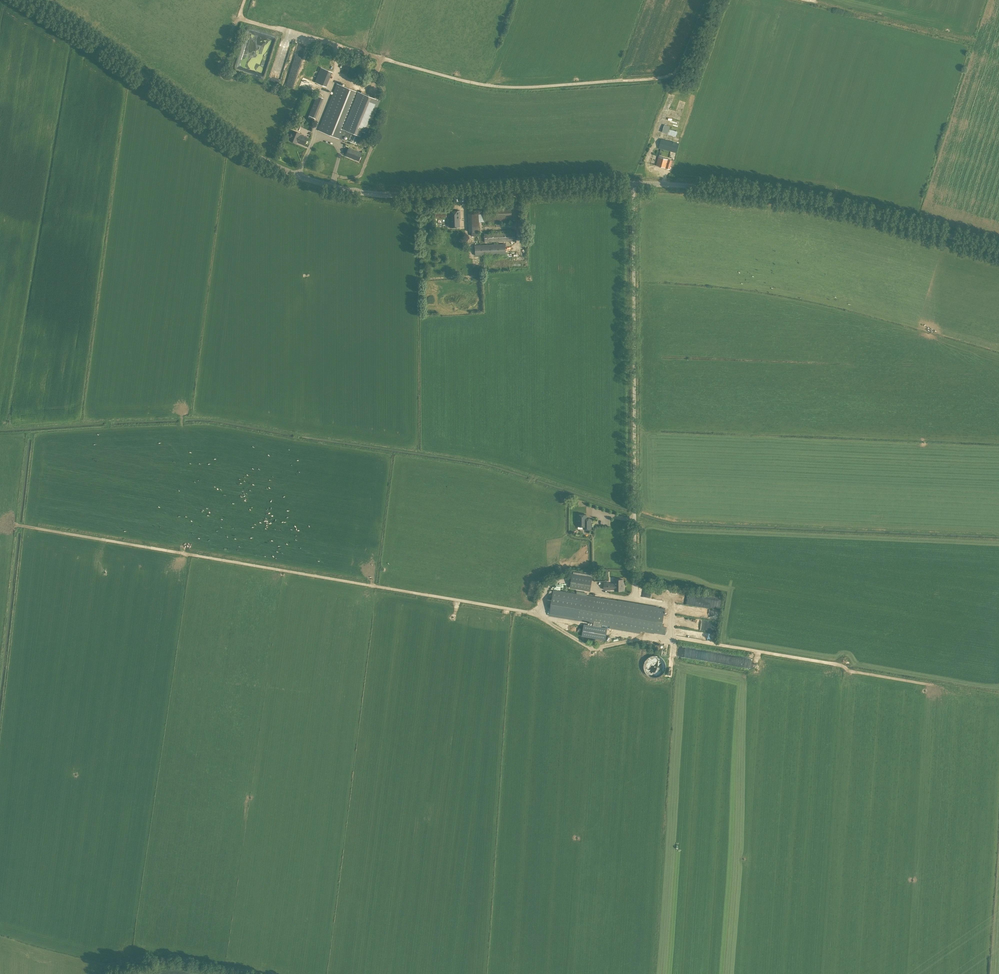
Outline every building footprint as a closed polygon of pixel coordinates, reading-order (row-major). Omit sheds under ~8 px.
[(252,34),(275,40),(276,36),(253,30),(252,34)] [(286,59),(290,48),(279,45),(278,51),(280,52),(281,49),(285,50),(283,58),(286,59)] [(321,67),(315,82),(326,86),(332,72),(321,67)] [(346,141),(347,140),(357,144),(362,131),(367,132),(380,101),(362,93),(361,93),(337,83),(318,130),(342,139),(346,141)] [(315,118),(323,98),(319,96),(317,95),(307,120),(313,122),(314,118),(315,118)] [(664,125),(662,132),(674,136),(676,131),(669,129),(670,127),(664,125)] [(304,144),(307,137),(300,134),(300,133),(292,130),(288,139),(296,142),(297,141),(304,144)] [(659,148),(676,153),(679,143),(661,139),(659,148)] [(348,148),(345,155),(358,160),(361,153),(348,148)] [(658,156),(656,165),(666,168),(670,169),(672,160),(658,156)] [(511,204),(483,205),(483,211),(478,211),(478,210),(467,210),(468,232),(471,232),(471,236),(477,236),(476,231),(479,231),(479,221),(478,221),(478,214),(483,214),(483,223),(511,222),(511,204)] [(435,209),(435,218),(447,217),(446,209),(435,209)] [(459,211),(448,211),(448,219),(449,219),(449,227),(459,227),(459,219),(460,219),(459,211)] [(484,242),(515,241),(514,232),(484,233),(484,242)] [(475,255),(505,254),(505,244),(474,245),(475,255)] [(584,529),(591,529),(591,519),(587,519),(587,514),(578,514),(578,522),(577,522),(577,526),(584,526),(584,529)] [(572,574),(570,588),(590,591),(593,577),(572,574)] [(604,583),(604,589),(615,589),(615,590),(624,590),(624,584),(623,584),(623,579),(615,579),(615,583),(608,583),(604,583)] [(664,590),(643,586),(641,595),(663,599),(664,590)] [(553,590),(549,615),(571,619),(661,634),(665,608),(576,593),(553,590)] [(674,603),(720,609),(721,598),(675,592),(674,603)] [(608,628),(584,624),(582,636),(605,640),(608,628)] [(736,655),(735,659),(737,660),(736,666),(749,668),(750,660),(749,660),(749,657),(736,655)] [(665,668),(665,666),(665,664),(664,662),(663,660),(662,658),(661,657),(659,656),(657,656),(655,656),(652,656),(651,657),(649,658),(647,659),(646,660),(645,662),(645,664),(645,666),(645,668),(645,670),(647,672),(648,674),(649,675),(651,676),(654,676),(655,676),(657,676),(659,676),(660,675),(662,673),(664,672),(665,670),(665,668)]
